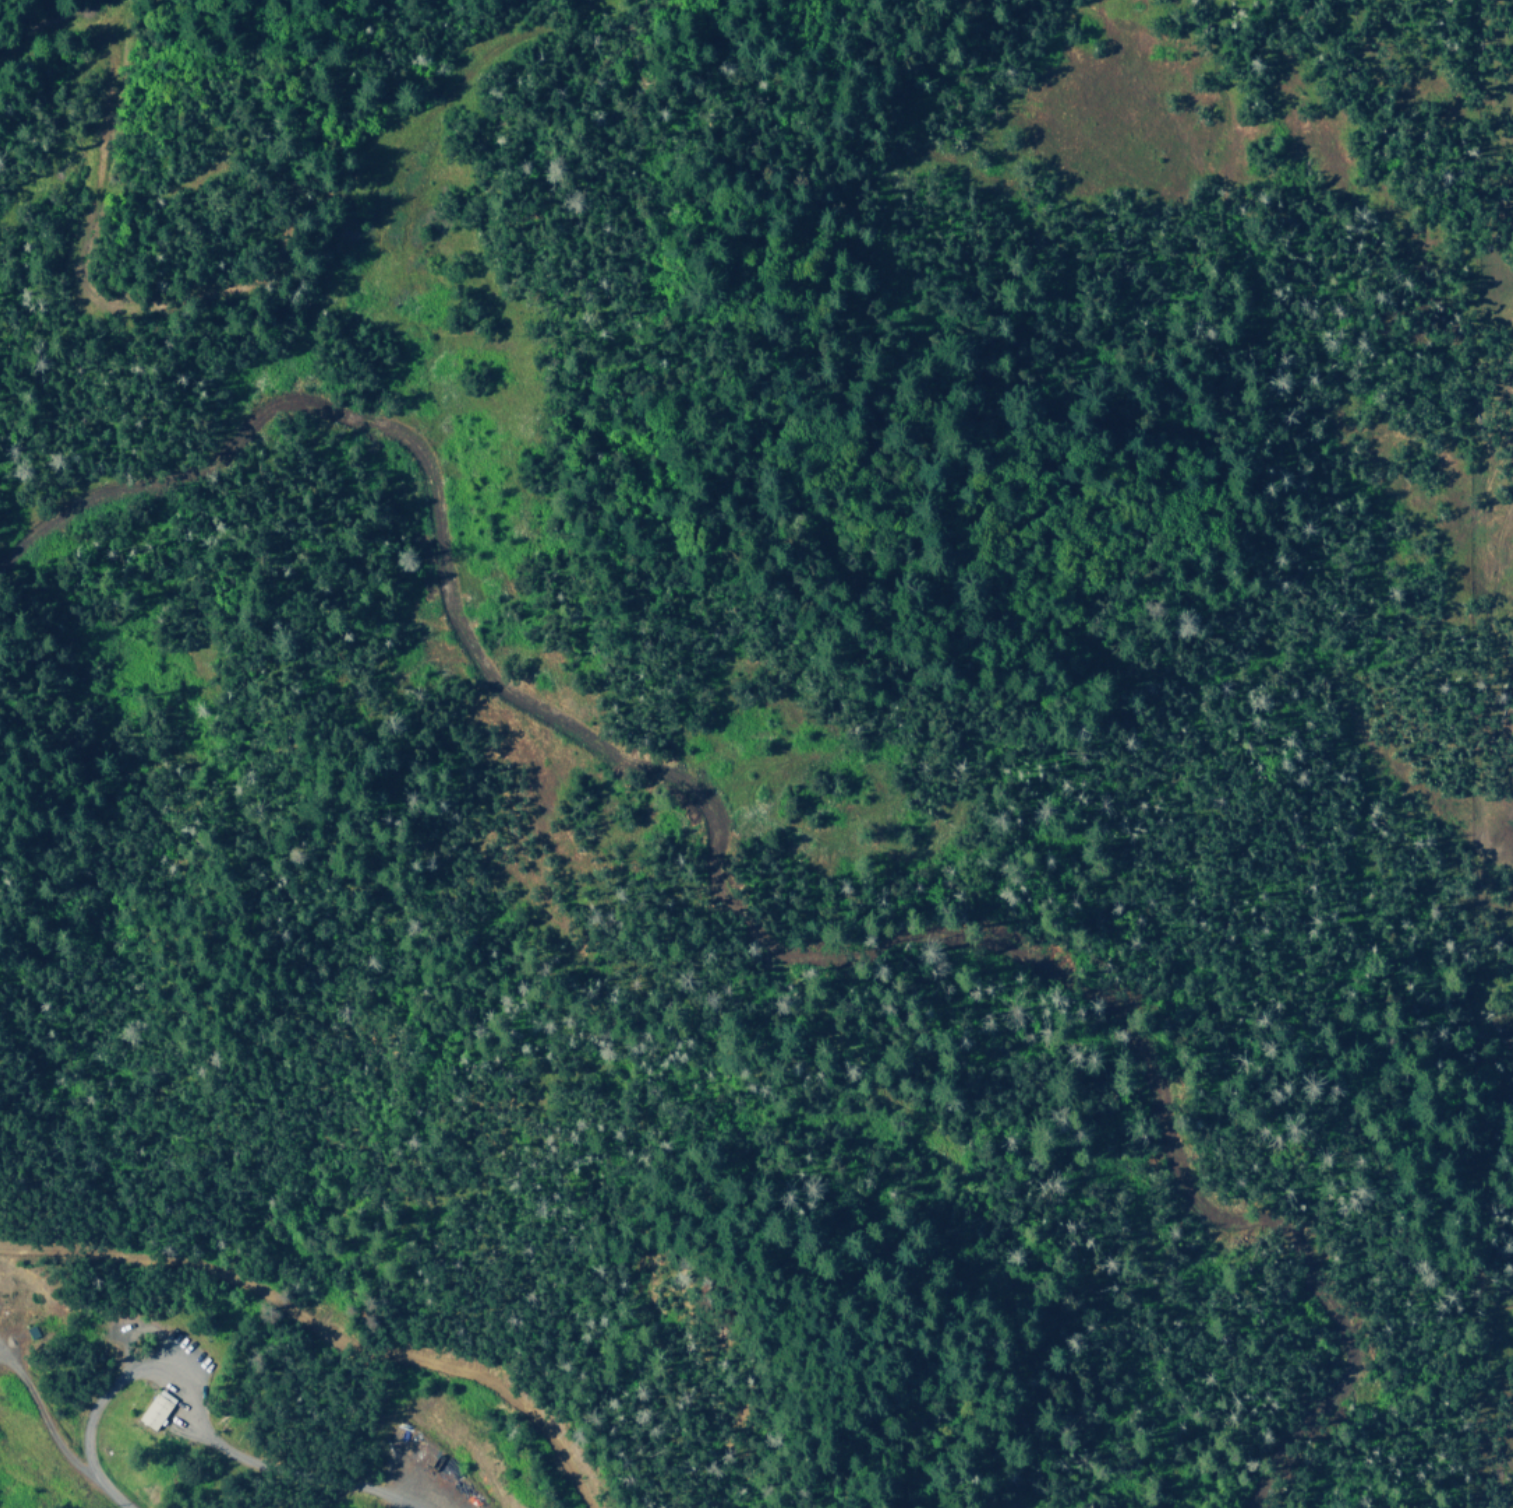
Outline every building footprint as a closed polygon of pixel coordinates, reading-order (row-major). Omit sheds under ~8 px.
[(175,1398),(157,1388),(139,1421),(157,1431),(175,1398)]
